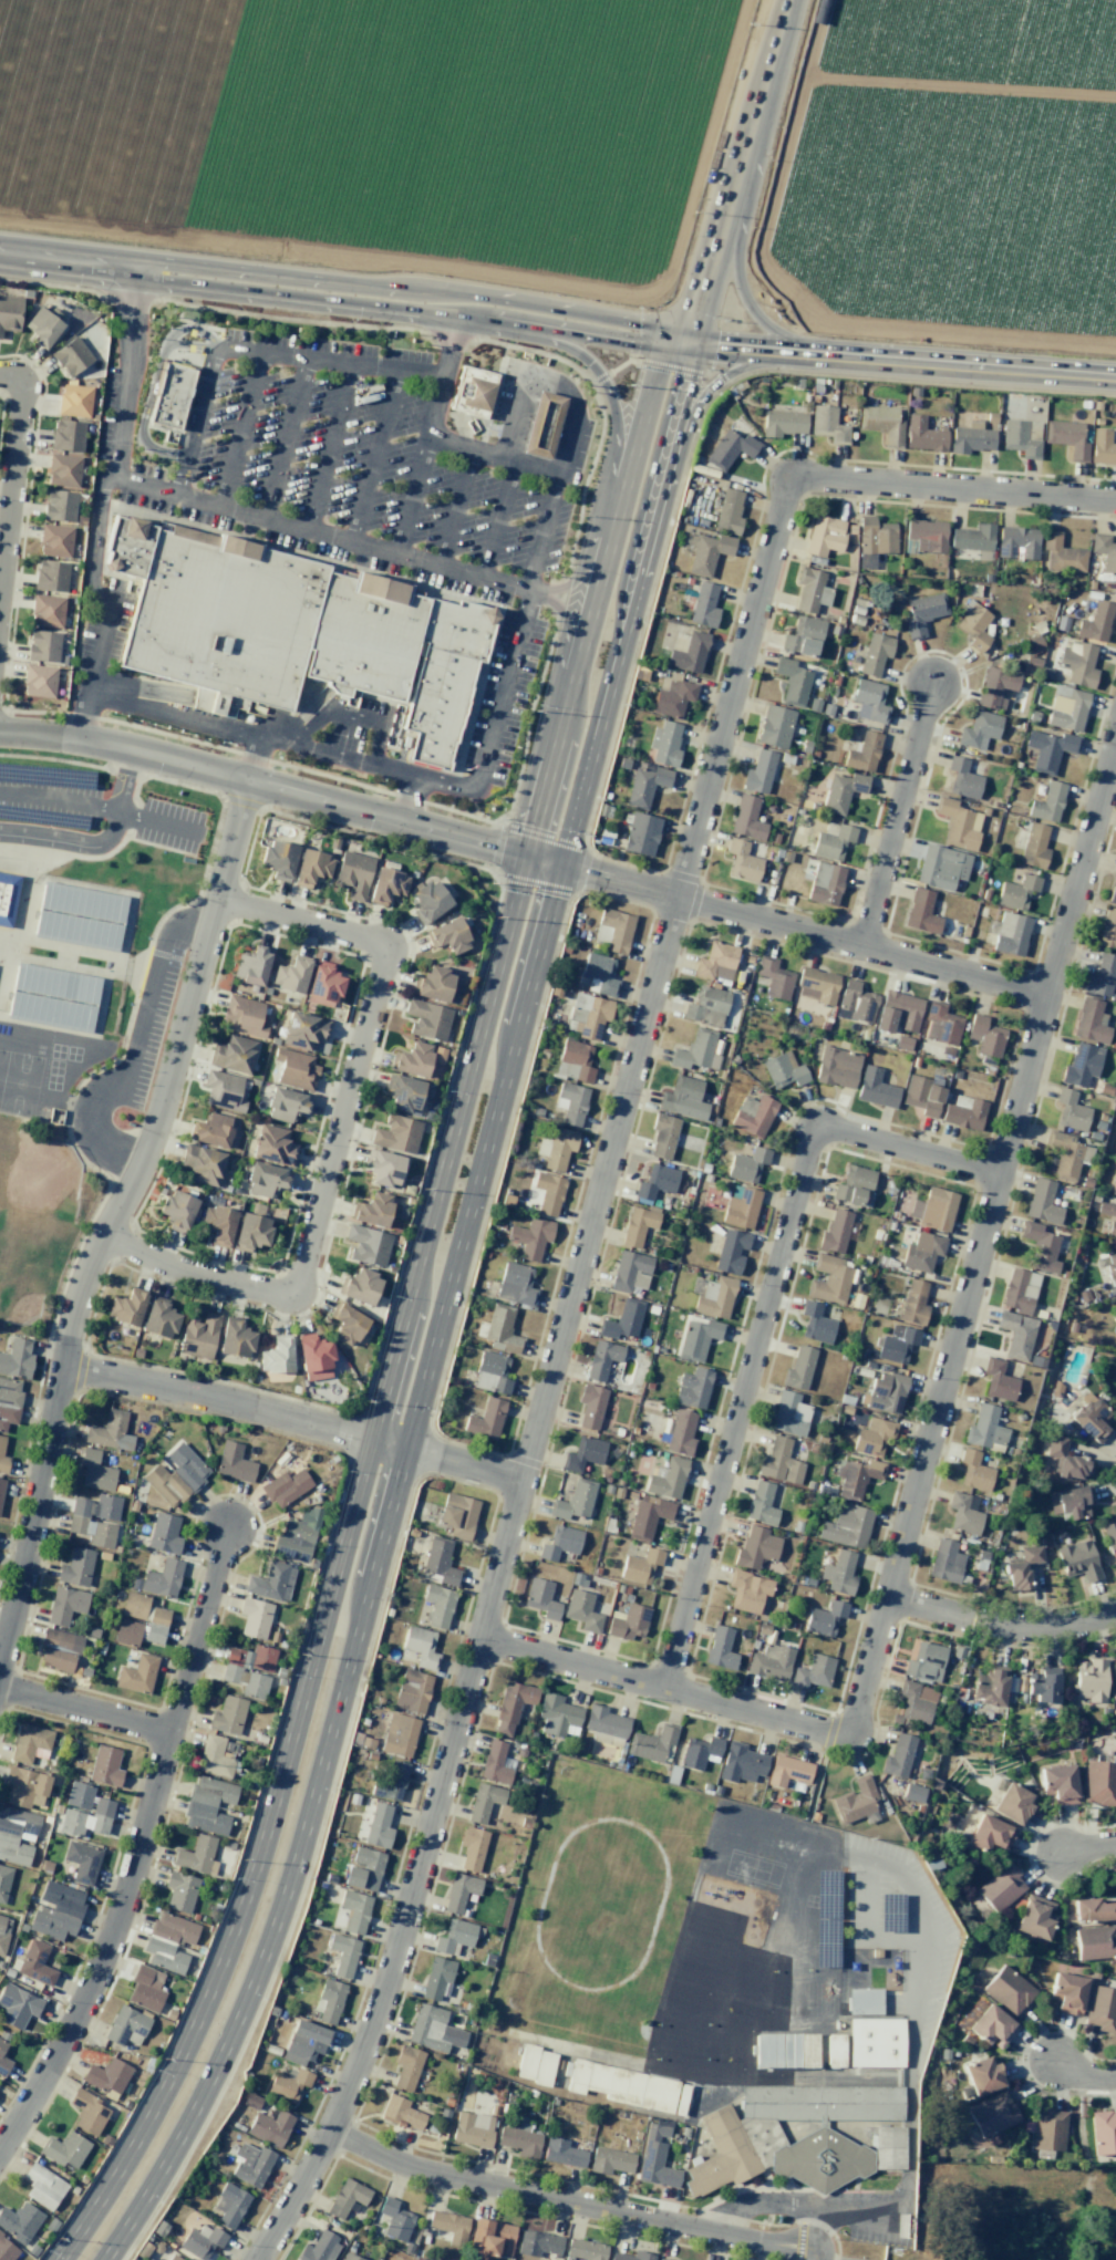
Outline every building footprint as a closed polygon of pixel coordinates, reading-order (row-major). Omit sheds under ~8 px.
[(0,339),(1,330),(18,332),(21,297),(0,295),(0,339)] [(45,351),(63,323),(36,306),(23,327),(35,334),(30,341),(45,351)] [(92,362),(77,336),(51,351),(66,378),(92,362)] [(146,418),(163,360),(198,370),(183,428),(146,418)] [(459,364),(447,408),(484,418),(496,375),(459,364)] [(90,386),(59,385),(58,416),(89,416),(90,386)] [(538,391),(521,454),(549,462),(567,397),(538,391)] [(847,443),(848,425),(835,425),(835,406),(811,405),(810,435),(830,435),(830,442),(847,443)] [(902,420),(896,420),(897,408),(859,406),(858,429),(883,430),(882,445),(901,446),(902,420)] [(805,433),(806,412),(763,411),(762,437),(779,437),(780,432),(805,433)] [(905,448),(945,450),(946,430),(924,429),(924,415),(906,414),(905,448)] [(981,429),(981,419),(967,419),(966,428),(951,427),(950,453),(968,454),(969,449),(993,450),(994,429),(981,429)] [(84,421),(52,420),(50,450),(82,452),(84,421)] [(1040,421),(1003,420),(1002,449),(1021,450),(1021,457),(1038,458),(1040,421)] [(1082,422),(1045,420),(1044,443),(1070,445),(1069,461),(1086,462),(1087,443),(1081,442),(1082,422)] [(760,444),(743,434),(740,438),(724,428),(704,460),(723,472),(737,450),(751,459),(760,444)] [(1109,443),(1110,429),(1092,428),(1090,463),(1115,464),(1115,444),(1109,443)] [(80,456),(48,454),(46,485),(77,487),(80,456)] [(41,518),(72,523),(77,493),(46,488),(41,518)] [(738,535),(741,518),(737,518),(743,492),(722,488),(713,530),(738,535)] [(825,549),(839,552),(846,521),(813,514),(804,553),(823,557),(825,549)] [(120,518),(506,605),(466,780),(403,753),(405,709),(348,691),(347,698),(332,695),(326,686),(326,683),(300,676),(289,713),(247,702),(227,696),(223,717),(192,708),(196,688),(116,667),(137,581),(108,572),(105,562),(107,551),(105,548),(113,516),(120,518)] [(874,523),(874,516),(858,516),(859,568),(874,568),(874,553),(896,553),(895,523),(874,523)] [(945,521),(906,520),(905,539),(914,540),(914,552),(944,553),(945,521)] [(37,553),(68,558),(73,528),(42,523),(37,553)] [(949,548),(992,550),(993,524),(974,523),(974,530),(950,529),(949,548)] [(1037,559),(1038,528),(998,526),(996,557),(1037,559)] [(1059,548),(1060,532),(1044,531),(1043,570),(1084,571),(1085,549),(1059,548)] [(1108,543),(1109,535),(1091,533),(1089,552),(1103,553),(1101,571),(1115,573),(1115,544),(1108,543)] [(735,538),(716,534),(715,538),(696,534),(688,574),(710,577),(714,553),(731,556),(735,538)] [(66,591),(67,561),(36,560),(35,590),(66,591)] [(800,584),(794,609),(814,614),(816,604),(827,606),(832,589),(822,587),(825,573),(800,567),(796,583),(800,584)] [(718,609),(711,607),(717,585),(698,581),(688,622),(713,628),(718,609)] [(905,599),(909,619),(904,620),(908,639),(924,636),(921,620),(947,615),(943,593),(905,599)] [(62,627),(63,596),(31,595),(30,626),(62,627)] [(1074,635),(1104,643),(1114,604),(1095,599),(1089,621),(1078,619),(1074,635)] [(964,643),(979,654),(991,638),(980,630),(991,616),(971,601),(954,626),(969,637),(964,643)] [(825,621),(796,614),(791,635),(783,633),(779,648),(814,657),(818,640),(820,640),(825,621)] [(709,634),(688,629),(687,635),(674,632),(666,666),(699,674),(709,634)] [(27,661),(58,662),(59,631),(28,631),(27,661)] [(858,673),(877,678),(883,656),(889,657),(894,638),(869,632),(858,673)] [(1091,668),(1095,649),(1063,640),(1056,667),(1069,671),(1066,682),(1092,689),(1097,670),(1091,668)] [(801,708),(812,672),(793,666),(795,661),(776,656),(772,673),(786,677),(779,702),(801,708)] [(55,666),(24,665),(22,696),(53,697),(55,666)] [(976,706),(1003,710),(1005,698),(999,697),(1001,688),(1016,691),(1019,673),(983,667),(976,706)] [(650,712),(679,719),(684,700),(693,702),(697,686),(668,678),(665,691),(656,689),(650,712)] [(850,701),(858,703),(855,717),(884,724),(888,707),(880,705),(885,685),(856,678),(850,701)] [(1046,726),(1081,731),(1087,691),(1053,686),(1046,726)] [(785,750),(795,712),(765,704),(755,742),(785,750)] [(982,751),(986,737),(996,740),(1002,717),(974,709),(968,728),(960,726),(955,743),(982,751)] [(681,724),(661,720),(659,728),(652,727),(648,748),(653,749),(651,762),(676,767),(679,750),(675,750),(681,724)] [(880,734),(862,730),(857,752),(845,750),(842,766),(872,773),(880,734)] [(1035,749),(1031,771),(1053,776),(1058,750),(1075,754),(1079,737),(1059,733),(1059,737),(1027,730),(1024,746),(1035,749)] [(775,752),(756,749),(752,769),(745,768),(741,789),(767,794),(775,752)] [(976,800),(982,777),(965,772),(968,759),(950,755),(946,770),(953,771),(947,792),(976,800)] [(634,767),(624,805),(646,810),(653,784),(667,788),(672,771),(644,764),(643,769),(634,767)] [(849,790),(864,794),(868,776),(850,772),(849,777),(830,773),(821,811),(843,816),(849,790)] [(1030,799),(1026,815),(1055,823),(1065,784),(1047,779),(1041,802),(1030,799)] [(730,834),(763,839),(766,823),(754,821),(758,797),(737,793),(730,834)] [(941,843),(973,850),(982,814),(955,807),(956,801),(937,796),(934,813),(947,816),(941,843)] [(661,819),(631,811),(621,849),(651,857),(661,819)] [(845,841),(853,843),(856,828),(826,821),(823,833),(816,831),(811,855),(840,861),(845,841)] [(1049,850),(1042,848),(1048,827),(1030,821),(1017,862),(1043,870),(1049,850)] [(726,875),(756,883),(762,859),(745,855),(748,842),(729,837),(725,853),(732,854),(726,875)] [(298,848),(267,838),(258,870),(288,879),(298,848)] [(951,891),(954,879),(965,881),(970,854),(923,844),(915,883),(951,891)] [(327,879),(333,856),(300,849),(292,884),(309,888),(312,876),(327,879)] [(362,903),(373,858),(341,850),(333,882),(349,886),(346,899),(362,903)] [(845,868),(815,861),(805,899),(835,907),(845,868)] [(384,907),(388,893),(402,897),(408,875),(377,866),(367,902),(384,907)] [(10,929),(0,927),(0,873),(20,877),(10,929)] [(1018,885),(1001,881),(995,904),(1024,911),(1029,890),(1037,892),(1040,878),(1021,873),(1018,885)] [(410,894),(418,904),(410,910),(421,926),(451,904),(433,878),(410,894)] [(127,898),(123,923),(39,908),(43,882),(127,898)] [(933,892),(912,887),(903,926),(937,934),(941,917),(928,914),(933,892)] [(1105,907),(1095,946),(1115,951),(1115,909),(1105,907)] [(33,936),(39,908),(123,923),(117,952),(33,936)] [(625,955),(634,916),(600,908),(593,939),(607,942),(605,951),(625,955)] [(992,950),(1022,957),(1030,918),(1000,911),(992,950)] [(432,948),(444,943),(450,956),(470,946),(457,917),(424,932),(432,948)] [(737,947),(709,940),(704,959),(696,957),(692,974),(729,983),(737,947)] [(237,955),(232,980),(263,985),(270,950),(252,946),(250,958),(237,955)] [(614,959),(586,952),(581,975),(589,977),(586,991),(614,997),(618,980),(610,978),(614,959)] [(1086,972),(1082,992),(1110,997),(1115,965),(1115,955),(1099,952),(1094,974),(1086,972)] [(301,993),(310,960),(294,955),(291,968),(275,964),(269,985),(301,993)] [(787,1001),(793,972),(775,968),(777,958),(758,955),(755,975),(768,977),(764,996),(787,1001)] [(342,977),(333,976),(335,965),(314,961),(306,996),(337,1003),(342,977)] [(17,962),(100,978),(97,1005),(13,991),(17,962)] [(426,965),(422,979),(415,977),(411,994),(445,1004),(453,972),(426,965)] [(794,995),(832,1005),(839,976),(801,966),(794,995)] [(871,1024),(877,995),(857,990),(859,981),(843,978),(835,1016),(871,1024)] [(681,1018),(721,1028),(729,992),(697,984),(692,1005),(684,1003),(681,1018)] [(916,1032),(922,998),(882,990),(874,1030),(893,1033),(894,1028),(916,1032)] [(8,1018),(13,991),(97,1005),(91,1034),(8,1018)] [(566,1029),(577,1031),(576,1037),(598,1041),(602,1019),(609,1020),(613,1000),(573,993),(566,1029)] [(263,1039),(267,1025),(259,1023),(264,1003),(227,994),(220,1022),(232,1025),(230,1030),(263,1039)] [(1110,1027),(1103,1025),(1106,1014),(1099,1013),(1102,1001),(1081,996),(1072,1036),(1106,1044),(1110,1027)] [(451,1010),(407,998),(402,1016),(411,1018),(407,1033),(443,1042),(451,1010)] [(956,1046),(962,1018),(944,1013),(946,1004),(928,1000),(923,1020),(927,1021),(923,1038),(956,1046)] [(329,1021),(289,1010),(280,1043),(309,1051),(312,1040),(323,1044),(329,1021)] [(1005,1030),(985,1025),(987,1016),(972,1013),(966,1038),(978,1041),(975,1053),(998,1058),(1005,1030)] [(716,1032),(694,1025),(686,1052),(673,1048),(668,1064),(686,1069),(688,1063),(714,1070),(718,1056),(710,1054),(716,1032)] [(255,1041),(226,1034),(224,1044),(212,1042),(207,1066),(248,1074),(255,1041)] [(590,1084),(594,1068),(587,1066),(592,1047),(564,1039),(557,1061),(565,1063),(562,1076),(590,1084)] [(424,1078),(432,1046),(411,1040),(407,1054),(393,1051),(389,1068),(424,1078)] [(1102,1048),(1074,1042),(1068,1066),(1062,1065),(1059,1082),(1084,1088),(1087,1075),(1096,1077),(1102,1048)] [(860,1055),(822,1046),(814,1081),(852,1089),(860,1055)] [(271,1060),(280,1062),(275,1083),(312,1091),(317,1066),(311,1065),(313,1056),(275,1047),(271,1060)] [(793,1081),(794,1086),(808,1081),(802,1063),(794,1066),(789,1051),(761,1060),(771,1089),(793,1081)] [(899,1088),(878,1083),(881,1068),(863,1064),(855,1099),(894,1108),(899,1088)] [(207,1088),(203,1102),(242,1114),(246,1101),(237,1098),(242,1079),(206,1068),(201,1086),(207,1088)] [(424,1082),(387,1073),(383,1090),(392,1092),(388,1108),(415,1115),(424,1082)] [(702,1081),(674,1074),(669,1093),(660,1091),(656,1109),(704,1120),(707,1104),(698,1102),(702,1081)] [(943,1088),(929,1085),(931,1080),(908,1074),(900,1103),(921,1108),(919,1115),(935,1119),(943,1088)] [(588,1088),(559,1081),(553,1106),(563,1109),(560,1123),(580,1127),(588,1088)] [(267,1117),(288,1123),(292,1109),(305,1113),(310,1097),(272,1086),(266,1108),(269,1109),(267,1117)] [(1060,1103),(1056,1126),(1085,1130),(1089,1107),(1073,1105),(1076,1091),(1057,1088),(1054,1102),(1060,1103)] [(760,1139),(777,1103),(759,1094),(755,1102),(742,1095),(729,1124),(760,1139)] [(939,1121),(978,1132),(986,1102),(954,1094),(952,1105),(944,1103),(939,1121)] [(226,1149),(232,1128),(228,1127),(231,1117),(208,1112),(205,1124),(192,1121),(188,1139),(226,1149)] [(669,1160),(679,1118),(654,1113),(650,1128),(655,1129),(649,1155),(669,1160)] [(421,1121),(387,1114),(383,1130),(372,1128),(369,1145),(413,1154),(421,1121)] [(251,1156),(291,1166),(297,1144),(285,1141),(288,1130),(259,1123),(251,1156)] [(536,1154),(545,1156),(543,1168),(562,1172),(567,1151),(574,1152),(577,1132),(553,1127),(551,1140),(539,1137),(536,1154)] [(1078,1163),(1087,1165),(1091,1147),(1072,1143),(1074,1136),(1047,1129),(1043,1146),(1058,1150),(1051,1178),(1073,1183),(1078,1163)] [(178,1167),(194,1170),(191,1181),(217,1187),(225,1153),(184,1143),(178,1167)] [(770,1150),(751,1146),(749,1157),(732,1153),(726,1177),(754,1184),(759,1163),(767,1165),(770,1150)] [(396,1188),(403,1157),(372,1150),(364,1180),(396,1188)] [(269,1197),(271,1186),(284,1188),(287,1168),(251,1161),(245,1193),(269,1197)] [(678,1170),(649,1163),(644,1183),(637,1181),(633,1197),(651,1202),(654,1188),(672,1193),(678,1170)] [(875,1171),(846,1164),(840,1184),(835,1183),(831,1198),(860,1206),(865,1187),(871,1189),(875,1171)] [(542,1190),(537,1213),(556,1217),(564,1178),(535,1172),(532,1188),(542,1190)] [(1062,1207),(1049,1204),(1054,1182),(1033,1177),(1023,1216),(1058,1224),(1062,1207)] [(750,1229),(761,1191),(731,1184),(721,1221),(750,1229)] [(948,1233),(957,1194),(927,1186),(923,1202),(912,1199),(908,1216),(917,1219),(916,1225),(948,1233)] [(186,1231),(198,1200),(167,1189),(158,1213),(169,1217),(166,1224),(186,1231)] [(366,1205),(353,1201),(348,1220),(385,1228),(392,1196),(370,1190),(366,1205)] [(1115,1236),(1115,1205),(1099,1202),(1097,1213),(1112,1216),(1108,1235),(1115,1236)] [(237,1212),(205,1204),(199,1226),(213,1230),(209,1243),(226,1248),(237,1212)] [(620,1245),(639,1249),(644,1226),(656,1229),(659,1213),(628,1207),(620,1245)] [(827,1232),(820,1230),(817,1249),(844,1253),(850,1211),(831,1208),(827,1232)] [(265,1247),(272,1220),(241,1212),(232,1248),(249,1252),(251,1244),(265,1247)] [(549,1242),(554,1223),(529,1216),(525,1229),(510,1225),(506,1240),(521,1243),(518,1258),(537,1263),(543,1241),(549,1242)] [(1058,1235),(1040,1231),(1042,1224),(1022,1220),(1019,1237),(1033,1240),(1028,1267),(1055,1273),(1058,1262),(1053,1261),(1058,1235)] [(383,1267),(391,1234),(347,1224),(343,1239),(353,1241),(349,1259),(383,1267)] [(746,1250),(750,1234),(723,1228),(713,1270),(736,1275),(742,1249),(746,1250)] [(942,1256),(946,1238),(915,1231),(913,1245),(905,1243),(900,1267),(929,1273),(933,1254),(942,1256)] [(609,1289),(629,1293),(631,1287),(645,1290),(652,1257),(618,1250),(609,1289)] [(842,1258),(816,1253),(812,1270),(825,1272),(823,1281),(808,1278),(805,1296),(843,1304),(851,1268),(841,1266),(842,1258)] [(532,1268),(503,1261),(495,1298),(532,1307),(536,1289),(528,1287),(532,1268)] [(370,1307),(381,1277),(355,1267),(350,1280),(342,1277),(335,1293),(370,1307)] [(999,1307),(1029,1314),(1039,1274),(1009,1267),(999,1307)] [(726,1319),(735,1279),(716,1275),(714,1283),(704,1281),(701,1292),(696,1291),(692,1312),(726,1319)] [(923,1326),(928,1306),(922,1304),(928,1283),(909,1278),(898,1319),(923,1326)] [(136,1327),(146,1293),(129,1288),(125,1300),(111,1296),(104,1317),(136,1327)] [(634,1338),(645,1303),(623,1296),(615,1322),(600,1318),(596,1334),(614,1339),(615,1333),(634,1338)] [(170,1340),(180,1309),(149,1299),(140,1330),(170,1340)] [(350,1348),(368,1320),(337,1300),(327,1316),(339,1323),(331,1335),(350,1348)] [(835,1320),(819,1317),(821,1304),(803,1300),(800,1315),(806,1316),(801,1337),(830,1344),(835,1320)] [(486,1324),(478,1322),(474,1336),(491,1340),(489,1347),(517,1354),(522,1337),(508,1334),(515,1308),(492,1302),(486,1324)] [(1036,1319),(999,1310),(995,1327),(1010,1330),(1003,1357),(1025,1363),(1036,1319)] [(220,1315),(204,1311),(201,1321),(185,1318),(176,1352),(209,1359),(220,1315)] [(254,1331),(239,1328),(241,1319),(224,1316),(217,1352),(248,1359),(254,1331)] [(677,1357),(701,1363),(707,1337),(719,1340),(723,1323),(703,1319),(703,1322),(685,1319),(677,1357)] [(880,1335),(877,1359),(906,1363),(908,1345),(917,1346),(919,1329),(891,1325),(889,1336),(880,1335)] [(330,1339),(315,1341),(314,1333),(296,1335),(303,1381),(331,1377),(328,1361),(333,1361),(330,1339)] [(291,1371),(290,1334),(272,1335),(272,1350),(257,1350),(258,1372),(291,1371)] [(28,1380),(33,1354),(28,1353),(30,1341),(11,1337),(7,1354),(0,1353),(0,1374),(28,1380)] [(624,1347),(594,1339),(584,1378),(603,1383),(609,1360),(619,1363),(624,1347)] [(814,1348),(795,1345),(790,1369),(783,1368),(780,1385),(806,1390),(814,1348)] [(511,1380),(504,1379),(509,1356),(480,1350),(472,1387),(508,1395),(511,1380)] [(1004,1361),(986,1356),(981,1373),(988,1375),(983,1395),(1012,1402),(1018,1379),(1000,1374),(1004,1361)] [(679,1372),(673,1403),(703,1410),(712,1371),(692,1367),(691,1374),(679,1372)] [(907,1377),(875,1370),(869,1396),(861,1394),(859,1406),(898,1415),(907,1377)] [(5,1432),(6,1423),(15,1424),(22,1381),(0,1378),(0,1431),(5,1432)] [(596,1431),(607,1390),(581,1382),(576,1402),(583,1404),(577,1425),(596,1431)] [(803,1436),(810,1406),(797,1403),(799,1394),(777,1389),(769,1429),(803,1436)] [(1109,1414),(1088,1390),(1079,1399),(1083,1403),(1069,1415),(1096,1444),(1110,1432),(1100,1422),(1109,1414)] [(505,1401),(485,1396),(479,1418),(466,1415),(461,1432),(495,1440),(505,1401)] [(1007,1429),(994,1425),(998,1407),(977,1402),(972,1427),(966,1425),(962,1442),(988,1448),(988,1447),(1002,1450),(1007,1429)] [(83,1442),(130,1451),(133,1436),(122,1434),(127,1411),(106,1407),(102,1428),(86,1425),(83,1442)] [(690,1438),(696,1413),(675,1408),(665,1450),(691,1457),(695,1439),(690,1438)] [(855,1427),(852,1452),(880,1457),(883,1438),(893,1439),(896,1422),(867,1417),(865,1429),(855,1427)] [(791,1439),(769,1434),(760,1476),(799,1485),(804,1463),(787,1459),(791,1439)] [(606,1442),(577,1435),(573,1454),(564,1452),(560,1469),(579,1474),(582,1460),(600,1465),(606,1442)] [(1088,1459),(1064,1455),(1067,1438),(1050,1435),(1046,1456),(1057,1458),(1054,1475),(1084,1481),(1088,1459)] [(0,1436),(0,1473),(5,1475),(9,1458),(1,1456),(5,1437),(0,1436)] [(239,1459),(242,1444),(221,1440),(214,1475),(252,1482),(255,1462),(239,1459)] [(210,1474),(180,1441),(163,1456),(174,1467),(167,1474),(156,1462),(141,1477),(171,1510),(210,1474)] [(988,1492),(993,1468),(976,1465),(980,1451),(962,1447),(958,1462),(964,1464),(959,1485),(988,1492)] [(112,1491),(115,1468),(97,1466),(99,1450),(83,1448),(78,1486),(112,1491)] [(687,1460),(667,1455),(664,1469),(655,1467),(653,1475),(647,1474),(643,1491),(677,1500),(687,1460)] [(885,1464),(865,1459),(864,1465),(838,1459),(834,1476),(840,1477),(836,1494),(859,1499),(865,1477),(881,1481),(885,1464)] [(312,1487),(302,1468),(286,1476),(284,1472),(260,1485),(274,1509),(312,1487)] [(595,1482),(573,1477),(567,1502),(552,1499),(549,1516),(566,1519),(567,1513),(587,1518),(595,1482)] [(775,1525),(777,1509),(769,1507),(773,1483),(752,1480),(746,1520),(775,1525)] [(1067,1512),(1068,1519),(1088,1516),(1086,1503),(1093,1502),(1090,1485),(1047,1492),(1050,1514),(1067,1512)] [(982,1512),(966,1509),(969,1494),(950,1491),(946,1508),(952,1509),(948,1529),(978,1535),(982,1512)] [(468,1541),(479,1500),(444,1492),(436,1524),(450,1527),(448,1536),(468,1541)] [(116,1525),(88,1521),(89,1517),(117,1521),(121,1497),(96,1494),(95,1502),(71,1498),(66,1531),(88,1535),(87,1545),(112,1549),(116,1525)] [(655,1517),(671,1520),(674,1503),(646,1497),(645,1502),(635,1500),(628,1538),(650,1542),(655,1517)] [(864,1549),(872,1510),(838,1502),(833,1524),(819,1521),(816,1538),(864,1549)] [(307,1562),(321,1512),(300,1506),(296,1521),(282,1517),(272,1552),(307,1562)] [(176,1555),(181,1538),(174,1536),(179,1518),(155,1511),(146,1547),(176,1555)] [(1115,1566),(1115,1519),(1100,1526),(1115,1566)] [(549,1545),(540,1543),(537,1559),(556,1562),(557,1551),(577,1554),(581,1530),(552,1525),(549,1545)] [(780,1538),(766,1535),(768,1529),(747,1525),(742,1549),(735,1548),(731,1564),(757,1570),(760,1558),(775,1561),(780,1538)] [(452,1540),(430,1535),(421,1571),(428,1572),(427,1580),(456,1587),(460,1570),(446,1567),(452,1540)] [(957,1584),(965,1555),(954,1552),(956,1542),(937,1537),(927,1576),(957,1584)] [(1081,1573),(1083,1582),(1098,1579),(1091,1540),(1056,1546),(1062,1576),(1081,1573)] [(1019,1547),(1020,1562),(1005,1563),(1007,1591),(1029,1590),(1027,1564),(1042,1563),(1041,1545),(1019,1547)] [(58,1564),(56,1582),(88,1586),(93,1550),(69,1547),(66,1565),(58,1564)] [(652,1565),(660,1566),(663,1551),(645,1547),(643,1558),(623,1555),(619,1579),(648,1584),(652,1565)] [(851,1596),(855,1577),(850,1575),(855,1552),(836,1548),(833,1566),(822,1564),(819,1578),(828,1580),(826,1591),(851,1596)] [(182,1561),(162,1557),(159,1573),(143,1570),(139,1591),(174,1598),(182,1561)] [(295,1566),(268,1560),(264,1579),(247,1575),(243,1593),(287,1602),(295,1566)] [(729,1607),(757,1614),(762,1594),(769,1596),(773,1580),(730,1570),(726,1586),(733,1588),(729,1607)] [(553,1583),(530,1577),(522,1605),(543,1610),(541,1617),(556,1621),(561,1604),(548,1600),(553,1583)] [(426,1626),(446,1630),(454,1590),(424,1584),(421,1600),(431,1602),(426,1626)] [(84,1614),(89,1594),(54,1586),(46,1623),(66,1628),(70,1611),(84,1614)] [(579,1630),(598,1634),(602,1615),(589,1612),(592,1594),(569,1589),(563,1618),(581,1621),(579,1630)] [(239,1634),(264,1640),(272,1604),(241,1597),(238,1613),(244,1614),(239,1634)] [(847,1603),(829,1600),(827,1611),(808,1608),(805,1632),(833,1636),(835,1617),(845,1618),(847,1603)] [(605,1634),(630,1640),(631,1635),(642,1638),(650,1608),(626,1602),(622,1621),(609,1618),(605,1634)] [(112,1641),(135,1648),(142,1624),(119,1617),(112,1641)] [(733,1671),(737,1654),(727,1652),(732,1629),(713,1624),(703,1663),(733,1671)] [(438,1654),(430,1652),(435,1632),(406,1625),(400,1648),(418,1652),(414,1667),(434,1671),(438,1654)] [(83,1637),(44,1627),(40,1642),(79,1652),(83,1637)] [(903,1675),(939,1682),(945,1647),(916,1641),(913,1660),(906,1659),(903,1675)] [(793,1649),(765,1642),(762,1655),(750,1652),(745,1673),(785,1683),(793,1649)] [(269,1674),(270,1675),(276,1649),(252,1644),(251,1651),(227,1646),(220,1680),(242,1684),(240,1695),(264,1700),(269,1674)] [(39,1666),(71,1673),(75,1654),(43,1648),(39,1666)] [(114,1686),(149,1694),(157,1656),(137,1652),(133,1669),(118,1666),(114,1686)] [(789,1685),(805,1688),(806,1682),(827,1687),(834,1658),(811,1653),(807,1670),(793,1667),(789,1685)] [(1104,1702),(1105,1659),(1089,1658),(1089,1662),(1075,1662),(1074,1697),(1087,1698),(1086,1702),(1104,1702)] [(1034,1695),(1034,1703),(1057,1703),(1058,1667),(1040,1666),(1040,1674),(1027,1673),(1026,1694),(1034,1695)] [(393,1707),(424,1713),(431,1674),(401,1668),(393,1707)] [(972,1703),(1004,1704),(1006,1670),(987,1669),(987,1674),(973,1674),(972,1703)] [(538,1687),(503,1680),(493,1733),(511,1736),(518,1702),(534,1705),(538,1687)] [(936,1689),(900,1680),(897,1696),(903,1697),(899,1717),(928,1724),(936,1689)] [(536,1716),(544,1718),(541,1733),(561,1737),(562,1733),(576,1736),(582,1708),(561,1703),(562,1696),(542,1692),(536,1716)] [(219,1712),(211,1711),(207,1729),(239,1735),(246,1699),(222,1695),(219,1712)] [(605,1713),(606,1708),(588,1704),(582,1730),(624,1739),(629,1718),(605,1713)] [(409,1758),(419,1720),(389,1712),(379,1750),(409,1758)] [(52,1731),(19,1723),(9,1760),(29,1765),(31,1756),(45,1759),(52,1731)] [(626,1754),(662,1763),(666,1745),(673,1746),(677,1727),(660,1723),(657,1737),(631,1731),(626,1754)] [(916,1737),(896,1732),(889,1757),(883,1756),(879,1772),(904,1779),(916,1737)] [(229,1778),(233,1760),(220,1757),(224,1738),(204,1733),(196,1771),(229,1778)] [(679,1765),(701,1771),(704,1759),(717,1763),(722,1740),(708,1736),(706,1743),(686,1737),(679,1765)] [(507,1785),(512,1769),(500,1766),(506,1743),(489,1738),(478,1777),(507,1785)] [(753,1782),(755,1775),(763,1777),(768,1756),(743,1750),(745,1744),(727,1739),(718,1778),(734,1782),(735,1778),(753,1782)] [(115,1768),(120,1750),(97,1743),(87,1779),(117,1788),(122,1771),(115,1768)] [(782,1788),(785,1778),(807,1784),(812,1764),(773,1754),(766,1784),(782,1788)] [(399,1801),(408,1764),(384,1758),(374,1796),(399,1801)] [(1084,1761),(1082,1803),(1115,1805),(1115,1804),(1115,1762),(1084,1761)] [(1076,1803),(1074,1765),(1040,1766),(1041,1795),(1052,1794),(1053,1804),(1076,1803)] [(49,1775),(7,1766),(3,1782),(9,1783),(5,1803),(29,1809),(30,1804),(42,1807),(49,1775)] [(875,1812),(871,1801),(876,1799),(867,1773),(850,1779),(853,1789),(830,1798),(839,1825),(875,1812)] [(238,1785),(194,1775),(184,1816),(186,1816),(183,1826),(225,1836),(230,1816),(214,1813),(217,1801),(233,1805),(238,1785)] [(64,1804),(88,1810),(94,1787),(70,1781),(64,1804)] [(1018,1825),(1034,1797),(1007,1781),(991,1810),(1018,1825)] [(502,1805),(506,1789),(476,1782),(466,1820),(484,1825),(489,1802),(502,1805)] [(922,1797),(924,1788),(906,1783),(902,1797),(912,1800),(914,1795),(922,1797)] [(114,1801),(95,1797),(92,1815),(62,1808),(57,1831),(81,1836),(82,1829),(107,1835),(114,1801)] [(388,1848),(392,1828),(387,1827),(390,1805),(372,1802),(364,1844),(388,1848)] [(32,1846),(17,1843),(19,1832),(36,1836),(40,1816),(6,1807),(4,1816),(0,1815),(0,1860),(27,1867),(32,1846)] [(965,1843),(984,1852),(988,1843),(1005,1851),(1015,1829),(980,1813),(965,1843)] [(476,1873),(488,1832),(464,1825),(458,1845),(465,1847),(459,1868),(476,1873)] [(215,1838),(195,1833),(191,1852),(175,1849),(171,1865),(213,1875),(216,1862),(210,1861),(215,1838)] [(101,1849),(67,1840),(61,1860),(76,1863),(71,1881),(91,1887),(101,1849)] [(384,1854),(355,1846),(350,1864),(347,1863),(342,1884),(375,1892),(384,1854)] [(1025,1887),(1016,1877),(1019,1874),(1008,1861),(975,1891),(995,1913),(1025,1887)] [(0,1866),(0,1903),(4,1903),(11,1868),(0,1866)] [(170,1888),(165,1908),(189,1914),(198,1878),(168,1870),(164,1887),(170,1888)] [(443,1911),(460,1915),(465,1892),(478,1895),(481,1879),(451,1872),(443,1911)] [(27,1930),(60,1941),(63,1933),(72,1936),(86,1894),(44,1880),(37,1903),(35,1903),(27,1930)] [(342,1931),(363,1936),(371,1896),(342,1890),(338,1908),(347,1910),(342,1931)] [(1057,1905),(1027,1893),(1013,1930),(1044,1941),(1057,1905)] [(1097,1903),(1097,1898),(1073,1899),(1074,1920),(1115,1920),(1115,1903),(1097,1903)] [(191,1948),(199,1925),(158,1910),(149,1932),(191,1948)] [(11,1919),(0,1916),(0,1955),(2,1955),(11,1919)] [(477,1925),(447,1918),(442,1938),(435,1936),(432,1950),(455,1956),(458,1944),(471,1947),(477,1925)] [(1115,1957),(1115,1938),(1114,1938),(1114,1926),(1075,1928),(1076,1959),(1115,1957)] [(333,1976),(351,1979),(359,1940),(329,1934),(326,1949),(338,1951),(333,1976)] [(183,1974),(187,1955),(172,1951),(174,1943),(145,1936),(142,1951),(149,1953),(147,1965),(183,1974)] [(57,1971),(41,1965),(49,1946),(30,1938),(15,1972),(50,1987),(57,1971)] [(454,1961),(430,1956),(422,1996),(446,2001),(454,1961)] [(157,1989),(164,1974),(137,1963),(129,1981),(133,1982),(125,2001),(156,2013),(165,1992),(157,1989)] [(981,1989),(1014,2017),(1035,1991),(1002,1964),(981,1989)] [(1058,2000),(1056,2011),(1079,2016),(1087,1978),(1054,1972),(1048,1999),(1058,2000)] [(319,2012),(316,2020),(333,2026),(347,1985),(323,1978),(313,2010),(319,2012)] [(4,1982),(0,1990),(0,2006),(4,2007),(0,2014),(0,2021),(20,2031),(28,2013),(35,2017),(43,2001),(4,1982)] [(1091,1985),(1083,2023),(1097,2026),(1096,2030),(1113,2034),(1115,2018),(1115,1990),(1091,1985)] [(880,1989),(847,1989),(848,2015),(881,2014),(880,1989)] [(467,2032),(443,2025),(447,2010),(417,2002),(407,2042),(446,2052),(448,2044),(462,2048),(467,2032)] [(1001,2049),(1018,2025),(986,2003),(967,2030),(988,2045),(991,2042),(1001,2049)] [(140,2045),(150,2017),(116,2005),(104,2039),(122,2046),(124,2039),(140,2045)] [(282,2058),(310,2066),(314,2053),(321,2055),(329,2029),(293,2019),(282,2058)] [(848,2019),(902,2019),(902,2066),(848,2066),(848,2019)] [(799,2067),(799,2033),(754,2034),(755,2067),(799,2067)] [(800,2068),(817,2067),(816,2033),(799,2034),(800,2068)] [(826,2067),(843,2067),(844,2034),(827,2034),(826,2067)] [(11,2061),(1,2057),(7,2042),(0,2038),(0,2074),(5,2076),(11,2061)] [(515,2076),(531,2080),(538,2047),(522,2043),(515,2076)] [(399,2065),(392,2086),(411,2092),(424,2052),(399,2044),(393,2063),(399,2065)] [(554,2053),(537,2051),(533,2084),(550,2086),(554,2053)] [(973,2096),(1003,2086),(992,2055),(962,2065),(973,2096)] [(108,2089),(118,2095),(132,2068),(109,2056),(102,2070),(89,2063),(80,2080),(106,2094),(108,2089)] [(678,2080),(571,2060),(565,2091),(582,2094),(583,2087),(651,2100),(649,2109),(672,2113),(678,2080)] [(307,2088),(312,2073),(296,2068),(292,2079),(273,2072),(266,2094),(293,2104),(300,2085),(307,2088)] [(740,2086),(901,2086),(901,2119),(740,2117),(740,2086)] [(70,2126),(96,2137),(108,2110),(98,2105),(101,2099),(75,2088),(68,2103),(79,2107),(70,2126)] [(1019,2122),(1006,2090),(965,2106),(978,2138),(1019,2122)] [(425,2115),(406,2108),(408,2101),(388,2093),(379,2118),(419,2133),(425,2115)] [(726,2103),(761,2169),(731,2185),(728,2179),(698,2196),(696,2196),(695,2195),(690,2197),(682,2181),(684,2180),(685,2175),(684,2169),(715,2153),(698,2117),(726,2103)] [(1065,2110),(1034,2109),(1032,2150),(1064,2151),(1065,2110)] [(254,2112),(245,2135),(281,2148),(292,2116),(276,2110),(273,2119),(254,2112)] [(488,2148),(494,2117),(457,2110),(451,2141),(488,2148)] [(1090,2112),(1092,2155),(1115,2153),(1115,2110),(1090,2112)] [(537,2160),(541,2134),(527,2132),(528,2124),(500,2120),(496,2145),(517,2148),(516,2156),(537,2160)] [(680,2170),(661,2167),(665,2140),(667,2140),(669,2126),(646,2123),(636,2181),(677,2187),(680,2170)] [(785,2145),(820,2125),(856,2146),(859,2144),(871,2152),(871,2170),(859,2178),(854,2175),(820,2195),(787,2175),(782,2178),(769,2170),(769,2152),(783,2144),(785,2145)] [(875,2126),(903,2126),(903,2168),(874,2168),(875,2126)] [(89,2141),(66,2131),(61,2142),(46,2136),(38,2155),(62,2165),(63,2163),(77,2169),(89,2141)] [(568,2140),(545,2136),(541,2160),(583,2168),(586,2151),(566,2147),(568,2140)] [(258,2189),(274,2153),(259,2146),(257,2150),(242,2143),(227,2175),(258,2189)] [(610,2169),(631,2173),(635,2154),(593,2146),(588,2171),(609,2175),(610,2169)] [(22,2176),(32,2183),(24,2195),(50,2211),(67,2185),(31,2161),(22,2176)] [(371,2190),(342,2177),(326,2213),(342,2220),(351,2200),(363,2206),(371,2190)] [(235,2231),(248,2192),(222,2183),(213,2208),(221,2210),(216,2224),(235,2231)] [(388,2217),(382,2234),(404,2243),(414,2215),(395,2208),(398,2201),(383,2195),(377,2212),(388,2217)] [(23,2200),(13,2214),(1,2206),(0,2208),(0,2229),(23,2245),(44,2216),(23,2200)] [(427,2227),(449,2232),(447,2244),(463,2247),(469,2217),(430,2210),(427,2227)] [(515,2224),(472,2219),(468,2251),(510,2257),(515,2224)] [(201,2259),(205,2259),(212,2245),(219,2248),(226,2236),(201,2223),(197,2231),(189,2227),(178,2248),(201,2259)] [(321,2228),(310,2247),(304,2243),(295,2259),(330,2259),(341,2240),(321,2228)] [(538,2256),(538,2252),(560,2254),(562,2236),(519,2231),(517,2254),(538,2256)] [(0,2234),(0,2259),(12,2259),(20,2250),(0,2234)] [(587,2259),(604,2259),(607,2245),(568,2238),(564,2255),(587,2259)] [(609,2259),(652,2259),(654,2254),(633,2250),(632,2256),(611,2252),(609,2259)]
